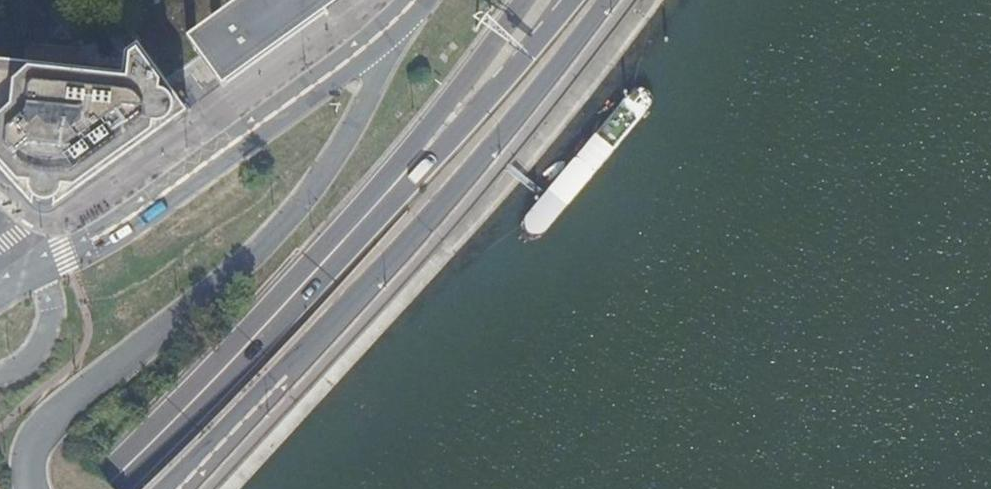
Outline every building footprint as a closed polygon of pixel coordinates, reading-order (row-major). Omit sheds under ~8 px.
[(24,202),(31,209),(31,200),(34,202),(38,203),(41,204),(44,204),(48,203),(52,202),(52,209),(88,183),(147,140),(189,109),(167,79),(111,0),(1,0),(0,1),(0,175),(3,179),(24,202)] [(167,79),(182,68),(191,63),(186,56),(196,49),(201,45),(263,0),(111,0),(167,79)] [(201,45),(196,49),(186,56),(191,63),(221,105),(359,0),(263,0),(201,45)] [(632,82),(623,84),(511,222),(512,230),(515,235),(522,237),(529,236),(642,97),(640,90),(637,85),(632,82)] [(621,132),(613,135),(502,273),(501,279),(505,286),(512,290),(520,288),(635,150),(635,144),(634,139),(626,133),(621,132)]
